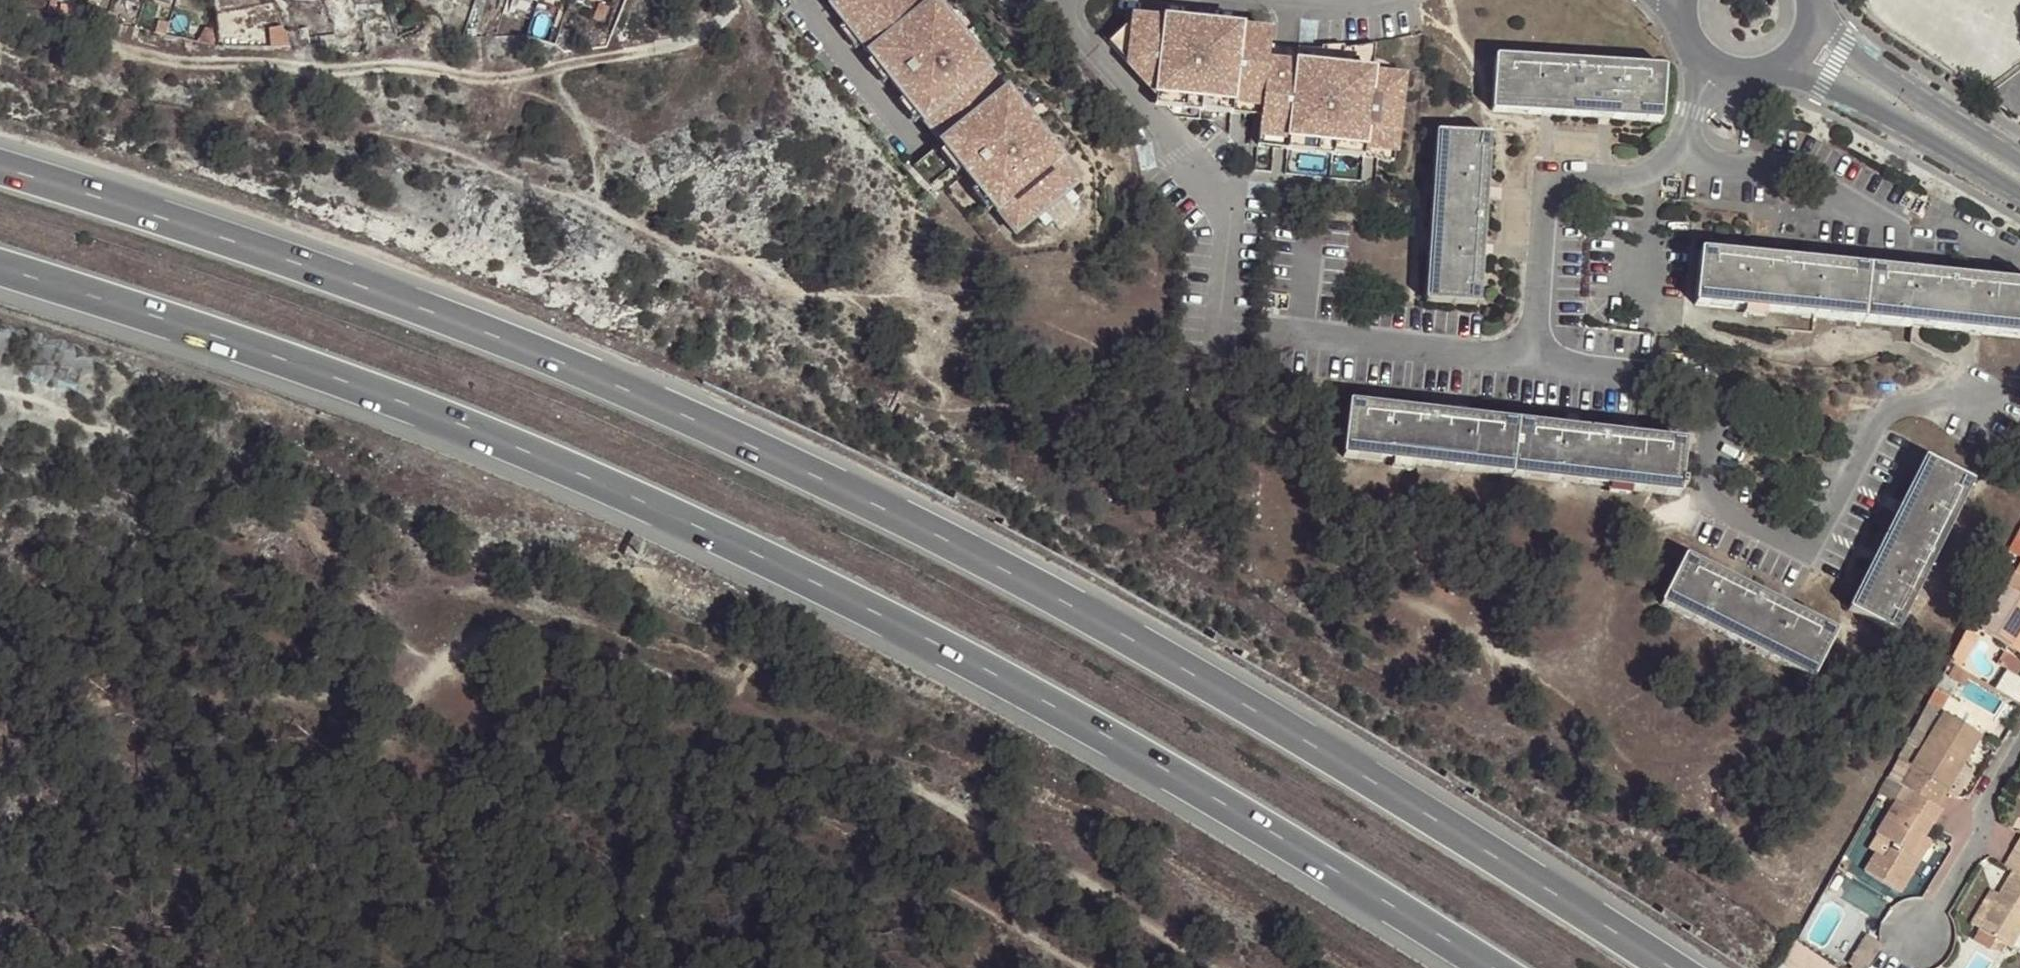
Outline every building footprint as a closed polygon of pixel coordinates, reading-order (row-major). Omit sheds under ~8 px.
[(1018,232),(1070,190),(1052,169),(1059,163),(1062,161),(1045,140),(1038,145),(1017,119),(1024,113),(1006,92),(1000,97),(983,77),(990,72),(972,49),(966,55),(944,28),(951,23),(933,2),(918,0),(838,0),(830,7),(885,75),(890,71),(896,78),(891,82),(925,124),(941,110),(958,131),(941,145),(961,169),(965,174),(997,213),(1001,210),(1018,232)] [(615,8),(605,4),(600,18),(610,21),(615,8)] [(118,14),(109,11),(106,20),(114,23),(118,14)] [(1134,19),(1109,42),(1157,94),(1262,106),(1259,135),(1395,150),(1403,78),(1402,77),(1401,75),(1400,74),(1399,72),(1398,71),(1396,69),(1395,68),(1393,67),(1392,66),(1391,65),(1390,65),(1388,64),(1386,63),(1385,62),(1383,61),(1381,61),(1379,60),(1378,60),(1376,59),(1374,59),(1376,44),(1366,46),(1355,47),(1344,48),(1333,48),(1322,48),(1311,48),(1299,47),(1297,64),(1268,61),(1270,43),(1271,34),(1241,31),(1241,28),(1165,20),(1164,22),(1134,19)] [(159,21),(156,33),(165,35),(168,24),(159,21)] [(944,28),(966,55),(972,49),(951,23),(944,28)] [(307,28),(299,30),(301,38),(309,37),(307,28)] [(1299,47),(1270,43),(1268,61),(1297,64),(1299,47)] [(1663,69),(1497,58),(1493,111),(1659,122),(1663,69)] [(890,71),(885,75),(891,82),(896,78),(890,71)] [(983,77),(1000,97),(1006,92),(990,72),(983,77)] [(1262,106),(1157,94),(1167,107),(1255,116),(1252,146),(1394,161),(1395,150),(1259,135),(1262,106)] [(925,124),(941,145),(958,131),(941,110),(925,124)] [(1017,119),(1038,145),(1045,140),(1024,113),(1017,119)] [(1489,137),(1436,133),(1425,301),(1479,304),(1489,137)] [(1052,169),(1070,190),(1077,185),(1059,163),(1052,169)] [(997,213),(1014,235),(1018,232),(1001,210),(997,213)] [(1701,252),(1695,304),(1850,321),(2019,338),(2019,284),(1868,269),(1701,252)] [(1538,426),(1349,403),(1343,456),(1490,473),(1677,495),(1684,443),(1538,426)] [(1971,483),(1923,460),(1849,609),(1896,633),(1971,483)] [(1836,632),(1686,557),(1662,604),(1811,679),(1836,632)] [(1981,630),(2010,648),(2019,631),(2019,564),(1981,630)] [(1969,623),(1965,631),(1971,635),(1972,634),(1975,626),(1969,623)] [(1955,649),(1968,656),(1977,637),(1972,634),(1971,635),(1965,631),(1955,649)] [(2010,648),(2019,655),(2019,631),(2010,648)] [(1948,662),(1960,669),(1968,656),(1955,649),(1948,662)] [(2003,654),(1998,664),(2016,676),(2019,669),(2019,664),(2003,654)] [(1944,697),(1933,691),(1926,703),(1937,709),(1944,697)] [(1937,709),(1926,703),(1911,732),(1920,738),(1937,709)] [(1897,758),(1887,777),(1904,787),(1911,791),(1935,805),(1945,789),(1945,790),(1979,736),(1943,713),(1911,766),(1897,758)] [(1997,751),(2001,744),(1988,738),(1984,743),(1997,751)] [(1911,791),(1904,787),(1895,802),(1902,806),(1911,791)] [(1931,824),(1941,809),(1935,805),(1911,791),(1902,806),(1895,802),(1876,834),(1893,844),(1883,859),(1876,854),(1866,872),(1900,892),(1919,859),(1913,855),(1923,837),(1931,824)] [(1929,842),(1923,837),(1913,855),(1919,859),(1929,842)] [(2013,851),(2004,867),(2013,873),(1999,896),(1980,929),(1981,930),(2006,945),(2011,948),(2019,934),(2019,855),(2013,851)] [(1980,929),(1999,896),(1991,890),(1971,924),(1980,929)] [(2001,954),(2006,945),(1981,930),(1974,941),(1991,952),(1993,949),(2001,954)] [(1879,938),(1867,933),(1853,962),(1864,967),(1865,967),(1879,938)]
